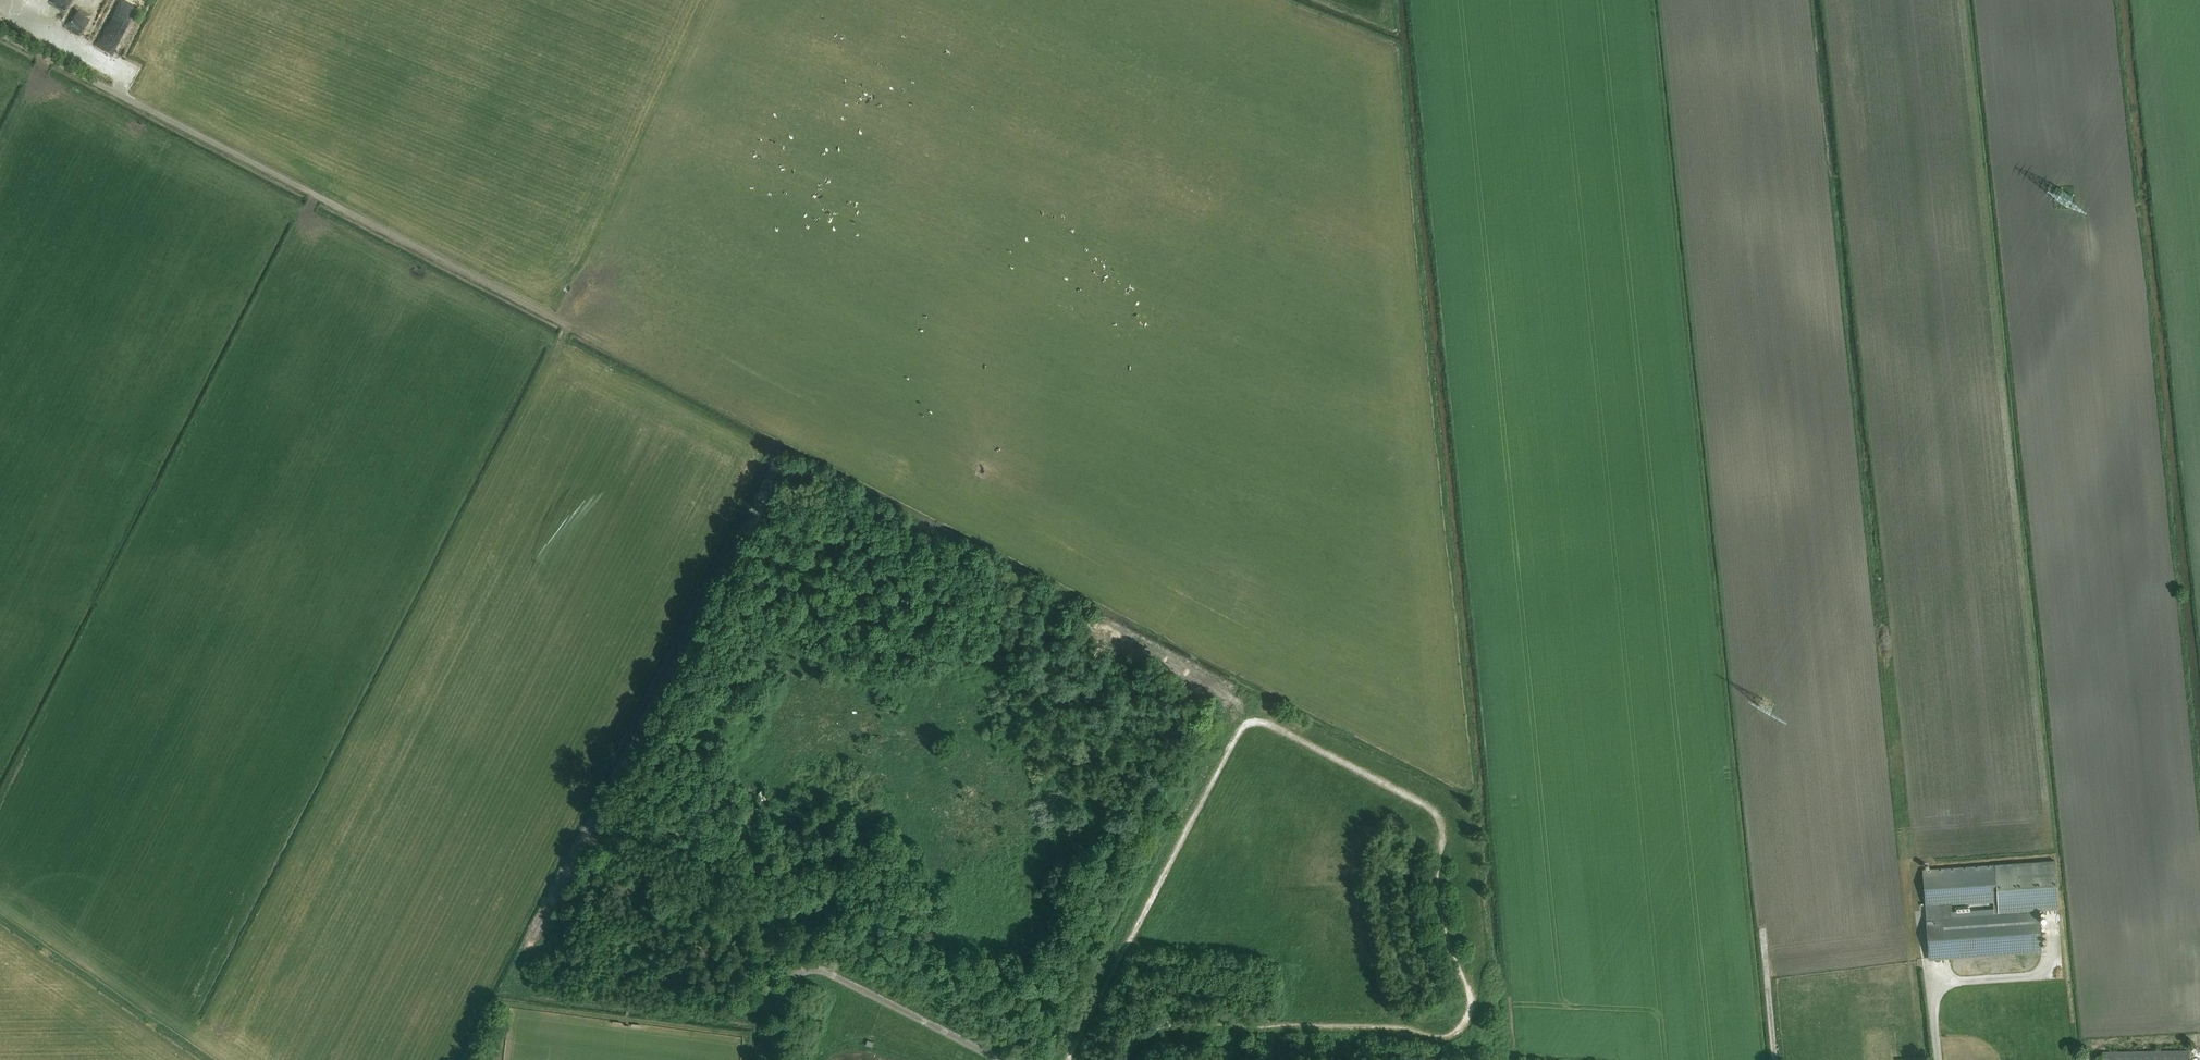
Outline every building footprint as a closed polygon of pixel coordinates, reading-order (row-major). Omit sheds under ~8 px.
[(1928,960),(2042,952),(2040,910),(2058,909),(2055,860),(1922,869),(1928,960)] [(2190,1049),(2103,1051),(2103,1059),(2190,1059),(2190,1049)]
